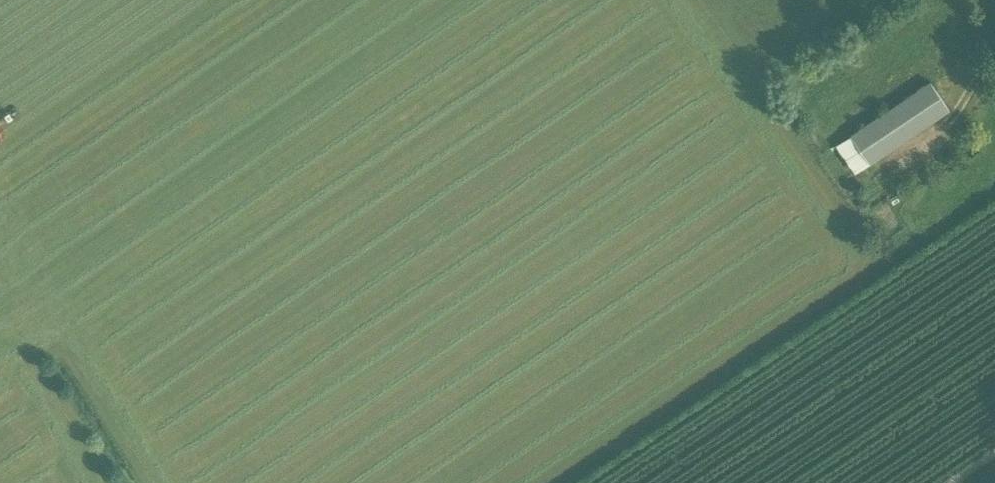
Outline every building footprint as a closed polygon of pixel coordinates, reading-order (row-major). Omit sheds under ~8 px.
[(949,108),(930,80),(850,134),(850,135),(838,143),(855,168),(867,160),(869,162),(949,108)]
